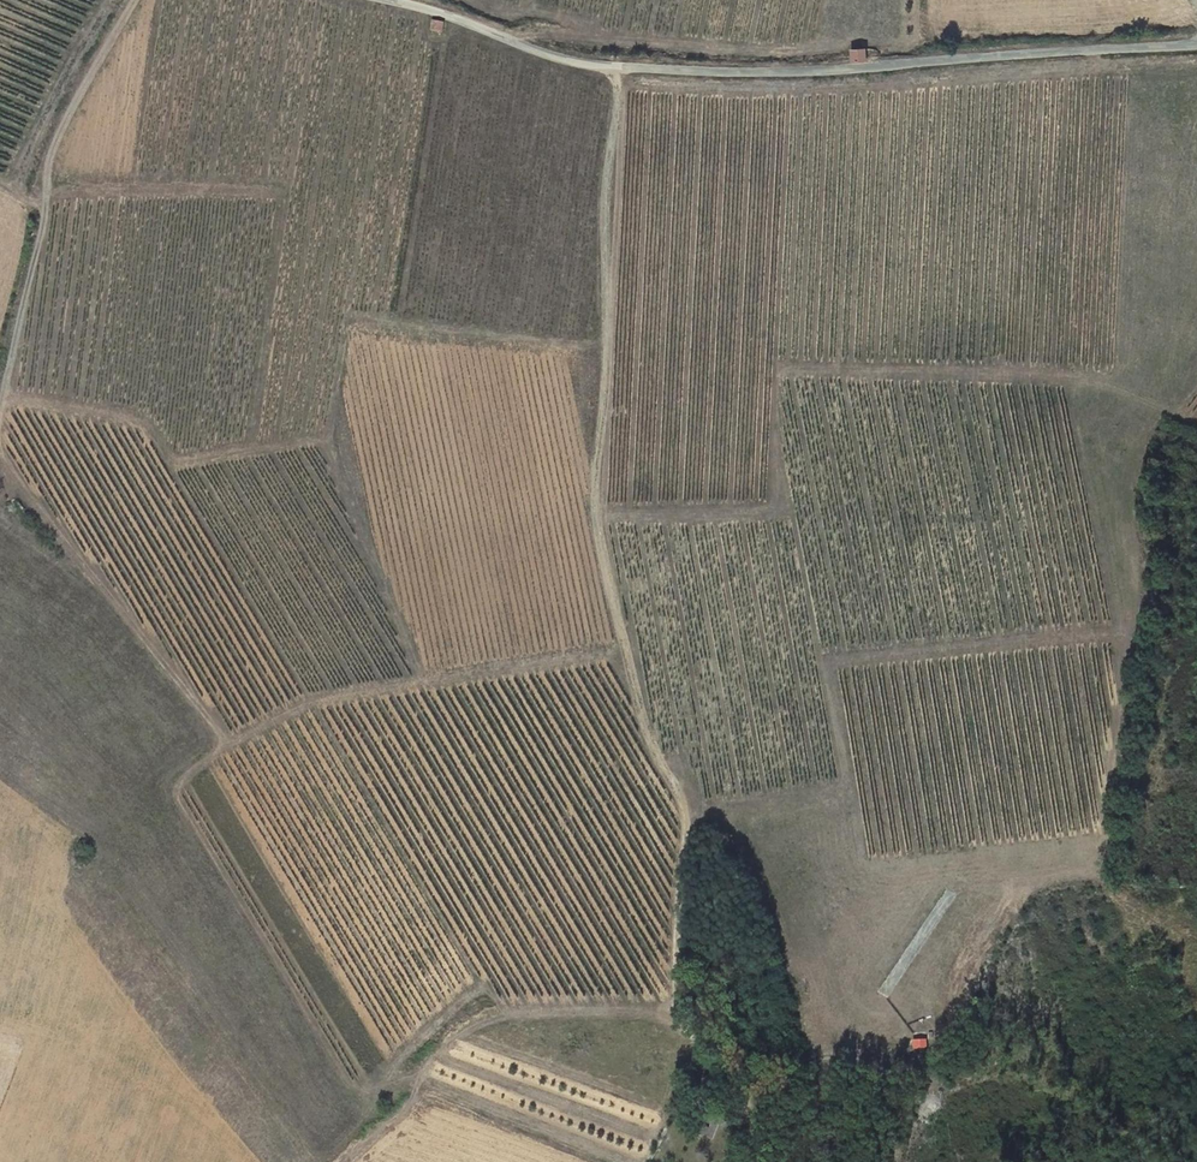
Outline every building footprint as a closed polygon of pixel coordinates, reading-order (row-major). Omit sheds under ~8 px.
[(442,36),(446,25),(433,21),(431,34),(442,36)] [(855,63),(870,62),(870,49),(855,49),(855,63)] [(85,865),(92,849),(81,844),(74,860),(85,865)] [(717,1083),(711,1072),(704,1076),(710,1086),(717,1083)]
